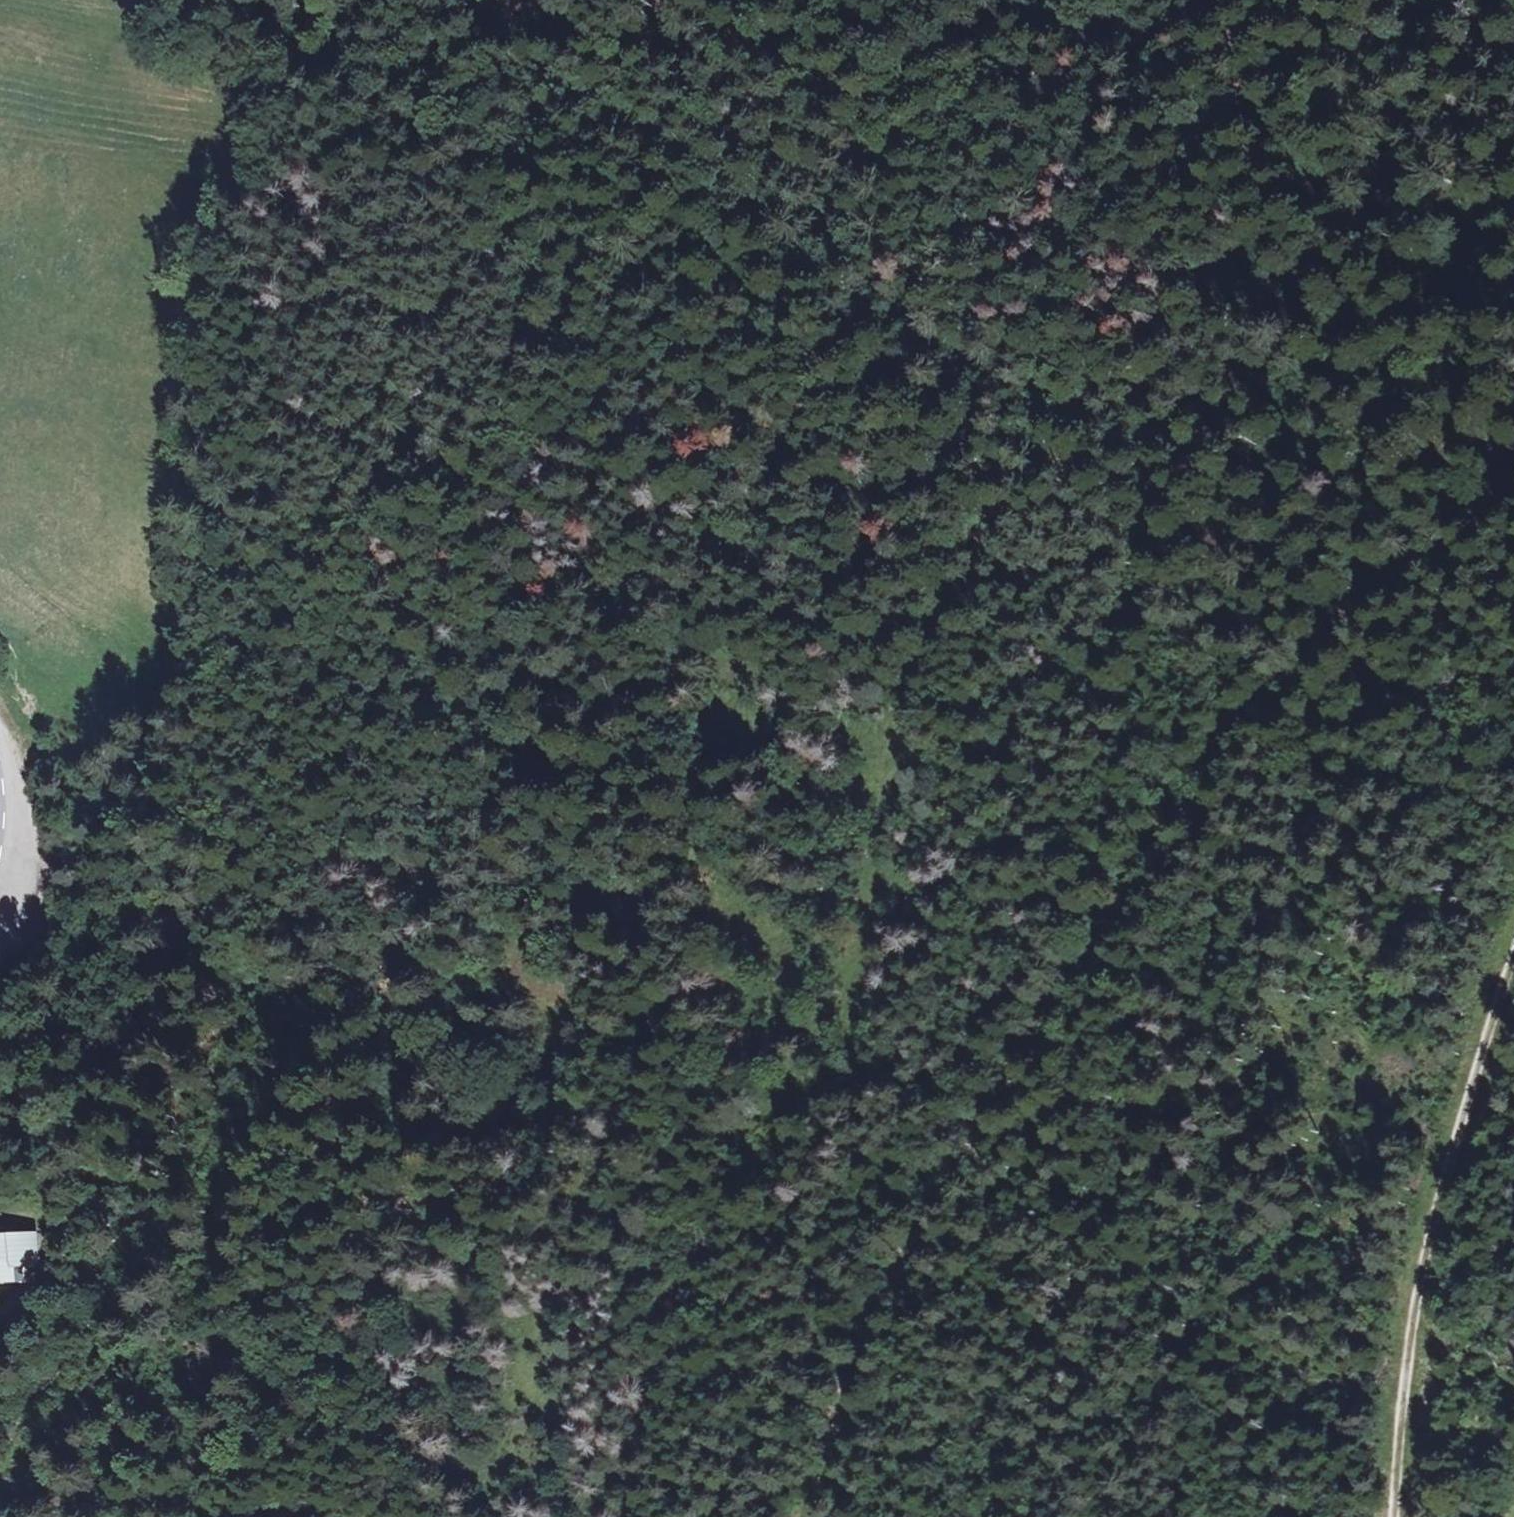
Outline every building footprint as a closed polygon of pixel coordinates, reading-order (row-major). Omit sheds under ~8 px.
[(19,1293),(18,1275),(30,1273),(30,1241),(0,1242),(0,1294),(19,1293)]
